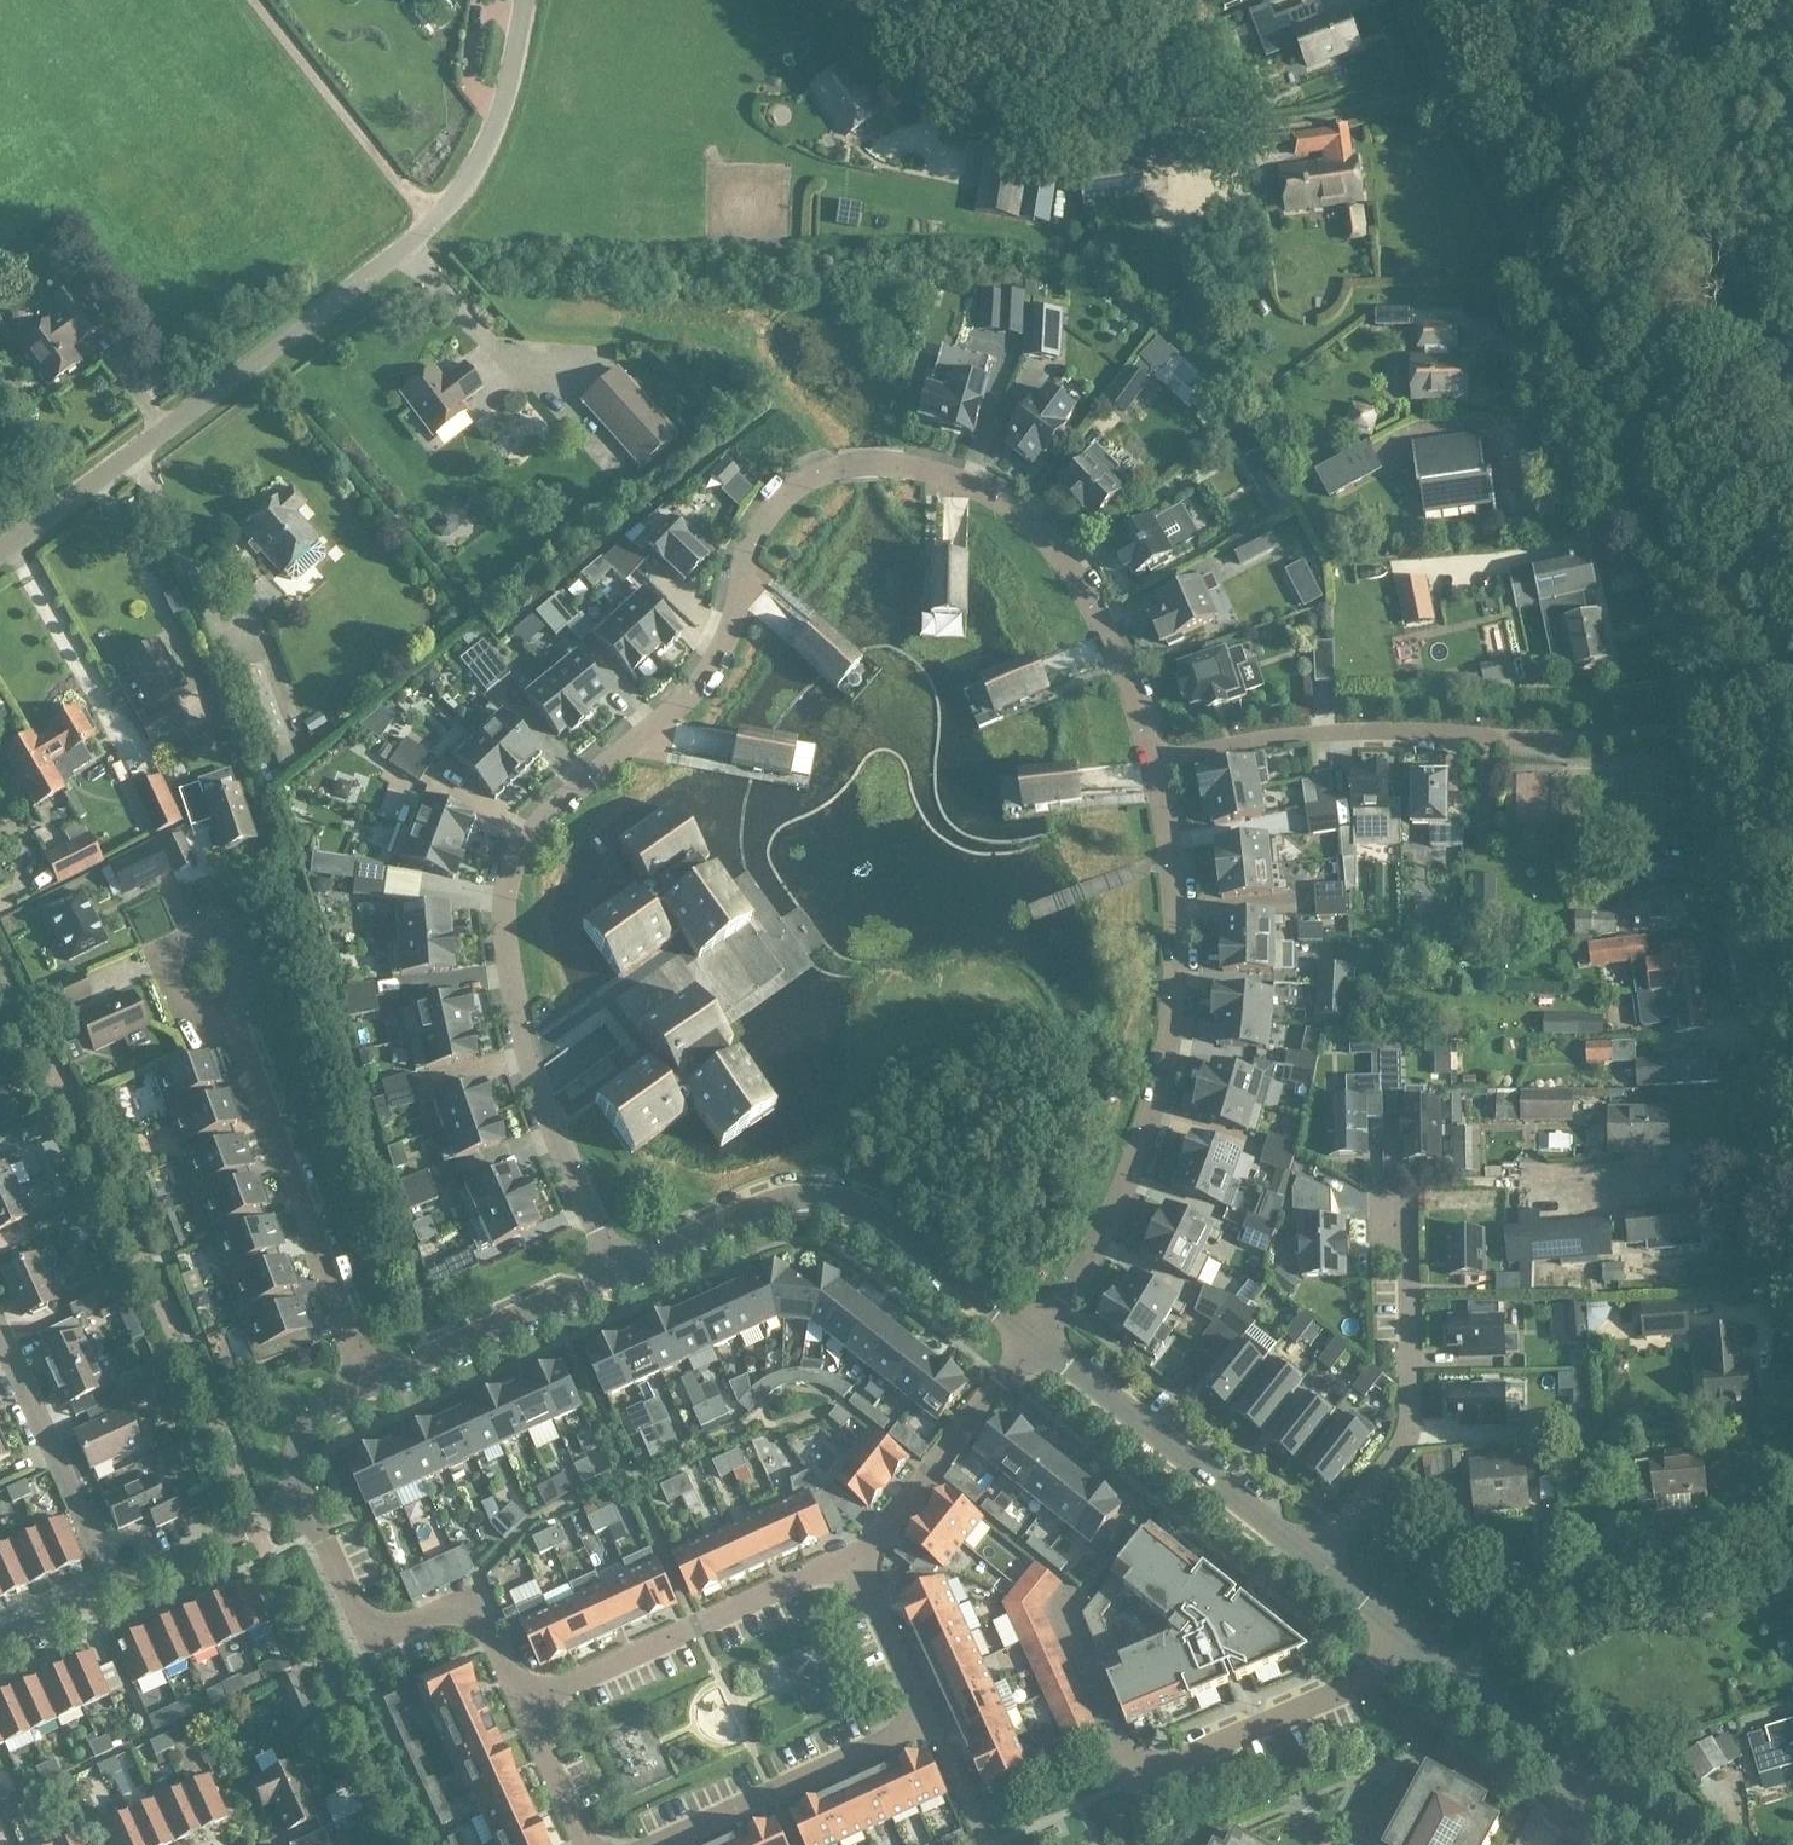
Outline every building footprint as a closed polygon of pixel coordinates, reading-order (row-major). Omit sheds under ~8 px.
[(1344,29),(1294,46),(1304,74),(1354,58),(1344,29)] [(882,110),(848,62),(812,88),(846,136),(882,110)] [(904,101),(892,83),(876,94),(889,112),(904,101)] [(1357,157),(1353,158),(1348,124),(1333,127),(1333,130),(1293,135),(1296,155),(1324,151),(1326,162),(1281,168),(1287,210),(1363,199),(1357,157)] [(1115,195),(1144,191),(1138,148),(1079,157),(1087,213),(1117,208),(1115,195)] [(985,154),(975,211),(1048,223),(1058,166),(985,154)] [(76,342),(77,344),(101,327),(73,288),(49,305),(58,317),(50,323),(49,321),(18,343),(49,385),(79,363),(68,348),(76,342)] [(1021,334),(1023,295),(1003,294),(1003,296),(985,295),(983,330),(1001,331),(1001,333),(1021,334)] [(1028,310),(1027,325),(1025,356),(1060,358),(1063,312),(1028,310)] [(1413,310),(1376,310),(1376,327),(1414,326),(1413,310)] [(1449,345),(1455,345),(1455,325),(1420,325),(1420,345),(1426,345),(1426,359),(1413,359),(1413,398),(1468,397),(1467,358),(1449,359),(1449,345)] [(1133,369),(1147,380),(1154,370),(1156,372),(1174,354),(1158,338),(1137,360),(1139,361),(1133,369)] [(942,393),(931,390),(930,390),(923,416),(947,423),(946,427),(972,434),(973,430),(975,431),(982,405),(981,404),(987,382),(984,381),(991,359),(955,349),(942,393)] [(446,384),(433,368),(400,393),(432,436),(466,411),(460,404),(481,388),(463,364),(448,375),(452,380),(446,384)] [(580,402),(639,469),(678,434),(618,367),(580,402)] [(1133,369),(1110,400),(1126,412),(1149,381),(1133,369)] [(1018,436),(1009,448),(1034,467),(1043,454),(1046,457),(1050,451),(1054,454),(1066,438),(1062,435),(1066,429),(1063,427),(1076,410),(1051,391),(1038,408),(1032,404),(1012,431),(1018,436)] [(708,406),(693,420),(701,428),(716,414),(708,406)] [(1375,411),(1353,406),(1348,427),(1369,433),(1375,411)] [(1415,469),(1406,470),(1409,489),(1421,488),(1423,503),(1440,501),(1441,510),(1493,503),(1496,520),(1498,520),(1492,480),(1493,480),(1492,475),(1488,476),(1486,477),(1479,433),(1478,434),(1478,438),(1414,447),(1414,443),(1412,443),(1415,469)] [(1316,471),(1330,497),(1381,470),(1367,444),(1316,471)] [(1264,484),(1275,476),(1256,447),(1244,455),(1264,484)] [(1116,472),(1119,469),(1100,448),(1088,460),(1089,462),(1064,486),(1067,490),(1066,491),(1084,509),(1085,508),(1096,519),(1098,517),(1102,521),(1116,506),(1113,503),(1122,493),(1122,492),(1129,485),(1116,472)] [(725,458),(711,474),(726,488),(741,472),(725,458)] [(1261,496),(1272,516),(1290,505),(1278,485),(1261,496)] [(326,550),(317,541),(319,538),(296,512),(306,503),(291,487),(281,496),(280,495),(242,532),(281,573),(283,571),(291,580),(298,581),(324,558),(326,550)] [(434,528),(441,536),(449,537),(457,530),(458,522),(451,514),(443,513),(435,520),(434,528)] [(1191,543),(1174,513),(1153,525),(1151,523),(1147,526),(1144,522),(1127,531),(1130,536),(1117,543),(1122,551),(1117,555),(1126,571),(1132,568),(1137,577),(1149,570),(1151,574),(1168,564),(1166,560),(1171,557),(1170,555),(1191,543)] [(641,555),(647,548),(683,582),(712,552),(675,517),(654,539),(646,531),(631,546),(624,539),(614,550),(636,571),(646,560),(641,555)] [(1267,528),(1232,546),(1242,565),(1277,548),(1267,528)] [(935,559),(934,617),(967,618),(968,560),(953,559),(953,546),(936,545),(936,559),(935,559)] [(636,571),(614,550),(603,560),(625,582),(636,571)] [(1597,592),(1589,556),(1511,571),(1518,608),(1542,603),(1582,595),(1597,592)] [(262,577),(247,561),(236,572),(251,588),(262,577)] [(761,574),(741,591),(779,636),(800,619),(761,574)] [(1184,639),(1183,635),(1217,619),(1206,596),(1220,590),(1213,575),(1158,600),(1164,613),(1151,619),(1162,644),(1167,642),(1169,646),(1184,639)] [(1426,578),(1397,584),(1403,612),(1406,626),(1435,621),(1432,606),(1426,578)] [(618,616),(653,654),(660,647),(664,651),(679,636),(633,586),(624,595),(631,603),(618,616)] [(578,617),(558,594),(547,603),(567,627),(578,617)] [(1558,623),(1565,656),(1570,655),(1573,669),(1611,661),(1602,615),(1587,618),(1582,595),(1542,603),(1546,626),(1558,623)] [(547,603),(535,613),(555,636),(567,627),(547,603)] [(618,616),(611,608),(588,631),(630,675),(653,654),(618,616)] [(793,651),(836,690),(858,666),(815,627),(793,651)] [(471,651),(498,684),(510,674),(482,641),(471,651)] [(125,661),(152,707),(185,687),(158,642),(125,661)] [(1333,643),(1314,643),(1316,682),(1335,681),(1333,643)] [(1241,649),(1181,668),(1185,679),(1177,681),(1183,698),(1190,696),(1194,706),(1206,702),(1209,710),(1227,704),(1227,702),(1246,696),(1237,667),(1246,664),(1241,649)] [(471,651),(459,660),(487,694),(498,684),(471,651)] [(564,665),(550,677),(582,717),(607,697),(569,651),(559,659),(564,665)] [(439,652),(426,664),(434,674),(448,663),(439,652)] [(1507,657),(1480,663),(1484,683),(1512,677),(1507,657)] [(1049,690),(1037,660),(983,683),(996,713),(1049,690)] [(288,738),(263,666),(228,679),(253,750),(288,738)] [(558,737),(582,717),(550,677),(535,689),(528,680),(518,688),(558,737)] [(480,713),(486,719),(472,733),(477,738),(478,737),(518,778),(540,756),(490,704),(480,713)] [(173,705),(156,715),(146,720),(139,724),(151,744),(185,724),(173,705)] [(33,741),(51,770),(94,744),(74,710),(51,724),(54,729),(33,741)] [(357,726),(373,737),(380,725),(368,717),(357,726)] [(731,766),(788,777),(794,745),(737,734),(731,766)] [(51,770),(33,741),(30,736),(6,751),(20,774),(13,778),(19,789),(26,784),(38,804),(62,790),(51,770)] [(457,742),(448,751),(495,800),(518,778),(478,737),(477,738),(465,750),(457,742)] [(399,751),(429,771),(437,758),(407,739),(399,751)] [(420,783),(429,771),(399,751),(391,764),(420,783)] [(1241,759),(1243,764),(1199,773),(1204,800),(1209,799),(1260,789),(1257,771),(1268,769),(1265,754),(1241,759)] [(1388,800),(1388,766),(1369,766),(1369,768),(1352,768),(1352,794),(1354,794),(1354,811),(1356,811),(1356,836),(1381,836),(1381,846),(1401,845),(1401,800),(1388,800)] [(1025,809),(1082,802),(1078,769),(1021,776),(1025,809)] [(1321,804),(1336,802),(1332,772),(1316,774),(1321,804)] [(1414,833),(1431,833),(1431,847),(1462,847),(1462,797),(1450,797),(1450,773),(1412,773),(1412,826),(1414,826),(1414,833)] [(133,790),(154,833),(180,821),(160,777),(133,790)] [(199,784),(178,791),(190,828),(210,821),(220,850),(255,839),(237,787),(203,798),(199,784)] [(1209,799),(1214,826),(1265,816),(1260,789),(1209,799)] [(411,810),(404,826),(404,827),(464,850),(476,820),(408,795),(403,807),(411,810)] [(1321,804),(1306,806),(1308,821),(1338,817),(1336,802),(1321,804)] [(694,1110),(720,1147),(771,1111),(710,1024),(784,971),(749,923),(669,809),(618,846),(644,883),(583,927),(619,978),(597,994),(631,1042),(553,1097),(563,1125),(595,1102),(631,1154),(694,1110)] [(1338,817),(1308,821),(1310,836),(1341,832),(1338,817)] [(404,826),(402,825),(390,856),(453,879),(464,850),(404,827),(404,826)] [(58,883),(102,861),(89,836),(46,857),(58,883)] [(180,836),(163,845),(176,872),(194,864),(180,836)] [(1217,844),(1219,871),(1280,865),(1279,849),(1285,849),(1284,837),(1217,844)] [(169,871),(155,843),(121,860),(109,865),(123,894),(135,888),(169,871)] [(1346,884),(1346,890),(1357,889),(1354,857),(1343,859),(1346,884)] [(357,879),(359,861),(345,859),(343,877),(357,879)] [(357,880),(387,884),(389,870),(359,865),(357,880)] [(1282,881),(1280,865),(1219,871),(1222,898),(1289,892),(1288,881),(1282,881)] [(385,899),(387,884),(357,880),(355,895),(385,899)] [(1346,884),(1315,886),(1316,902),(1346,900),(1346,890),(1346,884)] [(1635,928),(1685,928),(1685,889),(1635,889),(1635,928)] [(783,965),(802,952),(796,942),(814,930),(789,894),(774,905),(784,919),(781,922),(786,929),(768,942),(783,965)] [(1474,919),(1495,919),(1495,897),(1474,897),(1474,919)] [(88,898),(53,914),(75,959),(112,944),(88,898)] [(1346,900),(1316,902),(1317,918),(1347,916),(1346,900)] [(395,912),(398,943),(398,944),(450,940),(447,908),(395,912)] [(1577,934),(1617,935),(1618,915),(1577,914),(1577,934)] [(1223,917),(1223,944),(1274,944),(1274,943),(1274,928),(1286,928),(1285,917),(1223,917)] [(1592,968),(1650,961),(1647,938),(1589,945),(1592,968)] [(398,944),(398,943),(388,944),(391,976),(452,971),(450,940),(398,944)] [(1284,943),(1274,943),(1274,944),(1223,944),(1223,972),(1284,972),(1284,943)] [(1482,945),(1468,945),(1468,959),(1482,959),(1482,945)] [(1649,961),(1653,993),(1699,988),(1693,946),(1663,950),(1665,959),(1649,961)] [(1320,966),(1320,983),(1350,984),(1351,967),(1320,966)] [(90,995),(81,974),(37,994),(46,1014),(90,995)] [(376,998),(372,983),(342,990),(346,1004),(376,998)] [(1349,1014),(1350,984),(1320,983),(1318,1013),(1349,1014)] [(1662,1024),(1661,1020),(1670,1018),(1672,1034),(1704,1030),(1699,988),(1653,993),(1637,995),(1641,1027),(1662,1024)] [(1222,990),(1219,1018),(1271,1022),(1274,995),(1222,990)] [(94,1052),(124,1038),(130,1053),(149,1044),(142,1028),(147,1026),(132,994),(78,1017),(94,1052)] [(405,1043),(408,1042),(408,1041),(468,1027),(466,1018),(471,1017),(466,995),(398,1011),(405,1043)] [(376,998),(346,1004),(349,1019),(379,1012),(376,998)] [(1497,1012),(1497,1027),(1514,1027),(1514,1012),(1497,1012)] [(1544,1014),(1543,1036),(1603,1036),(1603,1015),(1544,1014)] [(1269,1050),(1271,1022),(1219,1018),(1217,1045),(1269,1050)] [(408,1042),(415,1072),(475,1058),(468,1027),(408,1041),(408,1042)] [(367,1033),(365,1051),(383,1053),(385,1035),(367,1033)] [(1450,1038),(1435,1038),(1435,1052),(1435,1076),(1451,1076),(1450,1038)] [(563,1040),(537,1052),(545,1068),(571,1056),(563,1040)] [(1588,1064),(1614,1063),(1614,1061),(1636,1061),(1636,1044),(1613,1044),(1613,1043),(1587,1044),(1588,1064)] [(1718,1082),(1717,1051),(1675,1053),(1675,1060),(1637,1062),(1638,1086),(1718,1082)] [(1288,1052),(1285,1067),(1316,1073),(1318,1058),(1288,1052)] [(1381,1054),(1382,1083),(1383,1083),(1383,1091),(1401,1091),(1401,1053),(1381,1054)] [(216,1072),(210,1056),(153,1077),(169,1120),(173,1118),(173,1116),(220,1099),(211,1074),(216,1072)] [(1214,1065),(1206,1091),(1256,1105),(1256,1104),(1264,1079),(1214,1065)] [(1285,1067),(1282,1082),(1313,1088),(1316,1073),(1285,1067)] [(411,1075),(381,1081),(384,1096),(414,1089),(411,1075)] [(487,1082),(433,1099),(443,1129),(492,1113),(492,1114),(498,1112),(497,1111),(496,1111),(487,1082)] [(1383,1116),(1383,1091),(1383,1083),(1382,1083),(1347,1084),(1347,1098),(1330,1098),(1331,1154),(1366,1153),(1366,1132),(1368,1132),(1368,1117),(1366,1117),(1366,1116),(1383,1116)] [(388,1110),(417,1104),(414,1089),(384,1096),(384,1097),(372,1101),(378,1123),(391,1119),(388,1110)] [(1423,1102),(1423,1089),(1406,1089),(1406,1102),(1405,1102),(1406,1120),(1403,1120),(1403,1138),(1406,1138),(1406,1160),(1410,1160),(1410,1165),(1427,1164),(1427,1160),(1439,1160),(1438,1102),(1423,1102)] [(1256,1105),(1206,1091),(1199,1117),(1257,1134),(1265,1107),(1256,1104),(1256,1105)] [(1490,1114),(1491,1096),(1447,1095),(1447,1113),(1490,1114)] [(1571,1121),(1571,1095),(1523,1095),(1523,1121),(1571,1121)] [(1497,1096),(1497,1121),(1517,1121),(1517,1096),(1497,1096)] [(173,1116),(173,1118),(183,1144),(202,1137),(207,1150),(236,1139),(226,1115),(232,1113),(226,1097),(220,1099),(173,1116)] [(160,1106),(125,1117),(134,1146),(170,1134),(160,1106)] [(1669,1146),(1669,1110),(1610,1110),(1610,1150),(1644,1150),(1644,1146),(1669,1146)] [(502,1143),(492,1114),(492,1113),(443,1129),(449,1147),(438,1151),(442,1163),(502,1143)] [(24,1145),(52,1133),(44,1116),(16,1129),(24,1145)] [(1269,1135),(1265,1149),(1294,1159),(1299,1145),(1269,1135)] [(1193,1137),(1184,1162),(1232,1180),(1241,1154),(1193,1137)] [(241,1138),(236,1139),(207,1150),(179,1161),(195,1204),(204,1200),(203,1198),(251,1180),(241,1155),(247,1154),(241,1138)] [(1294,1159),(1265,1149),(1260,1164),(1290,1173),(1294,1159)] [(1232,1180),(1184,1162),(1174,1188),(1223,1206),(1232,1180)] [(17,1190),(5,1164),(0,1166),(0,1198),(17,1190)] [(512,1168),(456,1193),(469,1223),(478,1219),(478,1218),(525,1197),(512,1168)] [(426,1171),(398,1183),(403,1197),(432,1185),(426,1171)] [(218,1239),(266,1221),(257,1196),(262,1194),(256,1178),(251,1180),(203,1198),(204,1200),(218,1239)] [(1298,1179),(1293,1194),(1294,1223),(1301,1223),(1301,1240),(1295,1240),(1295,1258),(1302,1258),(1302,1277),(1343,1276),(1343,1257),(1346,1257),(1346,1239),(1343,1239),(1342,1220),(1332,1220),(1332,1191),(1298,1179)] [(403,1197),(409,1211),(437,1199),(432,1185),(403,1197)] [(0,1198),(0,1229),(30,1216),(17,1190),(0,1198)] [(478,1219),(491,1247),(538,1225),(525,1197),(478,1218),(478,1219)] [(39,1239),(89,1216),(81,1198),(30,1221),(39,1239)] [(1712,1202),(1646,1209),(1646,1207),(1627,1209),(1628,1220),(1630,1242),(1656,1240),(1656,1249),(1703,1245),(1702,1235),(1715,1234),(1712,1202)] [(1167,1207),(1155,1232),(1201,1254),(1201,1253),(1208,1239),(1218,1244),(1223,1234),(1167,1207)] [(185,1243),(172,1209),(159,1214),(171,1248),(185,1243)] [(1277,1227),(1249,1215),(1243,1228),(1271,1240),(1277,1227)] [(281,1262),(272,1237),(277,1235),(271,1219),(266,1221),(218,1239),(209,1242),(224,1283),(281,1262)] [(1506,1236),(1509,1264),(1613,1255),(1610,1227),(1506,1236)] [(1271,1240),(1243,1228),(1237,1242),(1265,1254),(1271,1240)] [(1201,1254),(1155,1232),(1143,1256),(1198,1283),(1210,1257),(1201,1253),(1201,1254)] [(1449,1232),(1450,1276),(1479,1276),(1478,1232),(1449,1232)] [(192,1259),(209,1251),(203,1236),(186,1243),(192,1259)] [(33,1315),(46,1309),(46,1304),(56,1300),(44,1275),(53,1270),(57,1259),(52,1248),(3,1271),(12,1291),(10,1292),(21,1316),(28,1313),(33,1315)] [(470,1251),(425,1271),(433,1288),(478,1267),(470,1251)] [(281,1262),(224,1283),(240,1324),(296,1303),(287,1278),(292,1276),(286,1260),(281,1262)] [(765,1274),(748,1282),(767,1324),(778,1319),(782,1320),(788,1271),(766,1268),(765,1274)] [(218,1269),(199,1276),(211,1307),(230,1300),(218,1269)] [(782,1320),(811,1323),(817,1274),(788,1271),(782,1320)] [(814,1324),(824,1331),(852,1295),(837,1283),(838,1277),(817,1274),(811,1323),(814,1324)] [(1133,1274),(1119,1298),(1163,1324),(1171,1311),(1181,1317),(1187,1307),(1133,1274)] [(82,1316),(98,1308),(98,1307),(126,1294),(118,1276),(65,1300),(73,1319),(82,1315),(82,1316)] [(741,1336),(767,1324),(748,1282),(721,1294),(741,1336)] [(98,1307),(98,1308),(104,1320),(132,1307),(126,1294),(98,1307)] [(721,1294),(695,1306),(714,1348),(741,1336),(721,1294)] [(824,1331),(846,1349),(875,1313),(852,1295),(824,1331)] [(1235,1297),(1228,1306),(1253,1326),(1260,1317),(1235,1297)] [(1119,1298),(1105,1321),(1138,1342),(1135,1346),(1156,1359),(1164,1346),(1154,1340),(1163,1324),(1119,1298)] [(240,1324),(255,1366),(312,1345),(302,1319),(307,1317),(302,1301),(296,1303),(240,1324)] [(1645,1337),(1688,1334),(1687,1305),(1643,1307),(1645,1337)] [(669,1315),(667,1316),(688,1361),(714,1348),(695,1306),(670,1317),(669,1315)] [(1220,1315),(1232,1325),(1246,1335),(1253,1326),(1228,1306),(1220,1315)] [(1568,1341),(1587,1339),(1585,1306),(1565,1307),(1568,1341)] [(1316,1320),(1304,1310),(1284,1334),(1296,1344),(1316,1320)] [(1504,1354),(1518,1353),(1518,1336),(1504,1336),(1503,1316),(1499,1317),(1498,1312),(1483,1313),(1483,1317),(1450,1318),(1451,1328),(1446,1328),(1447,1347),(1451,1347),(1451,1349),(1471,1349),(1471,1357),(1504,1356),(1504,1354)] [(898,1331),(875,1313),(846,1349),(869,1368),(898,1331)] [(37,1352),(49,1379),(93,1360),(82,1334),(89,1331),(82,1316),(82,1315),(73,1319),(74,1320),(39,1336),(44,1349),(37,1352)] [(1208,1355),(1210,1352),(1232,1325),(1220,1315),(1196,1346),(1208,1355)] [(648,1327),(642,1330),(661,1373),(688,1361),(667,1316),(647,1324),(648,1327)] [(1269,1354),(1246,1335),(1232,1325),(1210,1352),(1224,1363),(1204,1388),(1227,1407),(1269,1354)] [(1749,1403),(1747,1372),(1742,1372),(1740,1347),(1745,1347),(1744,1329),(1705,1332),(1707,1371),(1706,1371),(1709,1407),(1714,1406),(1715,1412),(1730,1411),(1730,1405),(1749,1403)] [(617,1339),(614,1340),(635,1385),(661,1373),(642,1330),(618,1341),(617,1339)] [(869,1368),(892,1386),(920,1349),(898,1331),(869,1368)] [(1350,1347),(1338,1337),(1318,1361),(1331,1371),(1350,1347)] [(608,1397),(635,1385),(614,1340),(595,1349),(596,1351),(588,1355),(608,1397)] [(941,1366),(920,1349),(892,1386),(914,1404),(945,1365),(943,1363),(941,1366)] [(1283,1358),(1239,1414),(1262,1432),(1307,1377),(1283,1358)] [(86,1413),(121,1397),(114,1382),(106,1386),(93,1360),(49,1379),(62,1406),(70,1403),(76,1417),(86,1413)] [(1384,1374),(1372,1364),(1352,1389),(1365,1398),(1384,1374)] [(962,1378),(945,1365),(914,1404),(938,1422),(967,1386),(960,1381),(962,1378)] [(534,1376),(555,1422),(582,1409),(562,1366),(555,1370),(553,1367),(534,1376)] [(140,1375),(145,1386),(162,1378),(157,1367),(140,1375)] [(787,1386),(802,1384),(802,1369),(783,1372),(787,1386)] [(802,1369),(802,1384),(817,1386),(820,1371),(802,1369)] [(817,1386),(831,1390),(838,1377),(820,1371),(817,1386)] [(773,1392),(787,1386),(783,1372),(766,1379),(773,1392)] [(532,1380),(509,1391),(528,1434),(555,1422),(534,1376),(532,1377),(532,1380)] [(844,1400),(853,1388),(838,1377),(831,1390),(844,1400)] [(761,1401),(773,1392),(766,1379),(751,1390),(761,1401)] [(121,1398),(121,1397),(86,1413),(92,1426),(74,1434),(90,1469),(141,1447),(125,1411),(166,1393),(161,1381),(121,1398)] [(1505,1423),(1519,1423),(1519,1405),(1505,1405),(1505,1386),(1500,1386),(1500,1381),(1484,1382),(1485,1386),(1452,1387),(1452,1397),(1448,1397),(1448,1416),(1452,1416),(1452,1418),(1473,1418),(1472,1426),(1505,1425),(1505,1423)] [(750,1414),(761,1401),(751,1390),(739,1405),(750,1414)] [(501,1391),(481,1400),(502,1446),(528,1434),(509,1391),(502,1394),(501,1391)] [(1336,1409),(1313,1391),(1272,1442),(1295,1461),(1336,1409)] [(873,1409),(856,1395),(849,1404),(866,1417),(873,1409)] [(721,1397),(707,1403),(715,1421),(730,1415),(721,1397)] [(475,1458),(502,1446),(481,1400),(479,1401),(480,1404),(456,1415),(475,1458)] [(707,1403),(693,1409),(702,1427),(715,1421),(707,1403)] [(852,1417),(838,1406),(829,1418),(843,1429),(852,1417)] [(890,1422),(873,1409),(866,1417),(883,1431),(890,1422)] [(449,1470),(475,1458),(456,1415),(432,1426),(430,1423),(428,1424),(449,1470)] [(1535,1435),(1571,1432),(1570,1415),(1533,1417),(1535,1435)] [(1029,1436),(1031,1437),(1033,1434),(1014,1419),(1012,1422),(1006,1416),(976,1453),(1000,1472),(1029,1436)] [(668,1421),(654,1427),(663,1445),(677,1439),(668,1421)] [(1361,1454),(1371,1442),(1344,1421),(1310,1464),(1333,1483),(1358,1452),(1361,1454)] [(889,1435),(904,1448),(914,1435),(898,1423),(889,1435)] [(403,1439),(423,1482),(449,1470),(428,1424),(409,1433),(410,1436),(403,1439)] [(654,1427),(640,1434),(649,1452),(663,1445),(654,1427)] [(762,1460),(777,1453),(767,1429),(751,1435),(762,1460)] [(871,1432),(852,1456),(886,1483),(891,1477),(893,1479),(907,1461),(871,1432)] [(1000,1472),(1022,1490),(1051,1454),(1031,1437),(1029,1436),(1000,1472)] [(9,1458),(0,1438),(0,1462),(9,1458)] [(378,1447),(375,1448),(396,1494),(423,1482),(403,1439),(379,1450),(378,1447)] [(1557,1479),(1552,1441),(1537,1443),(1541,1481),(1557,1479)] [(1565,1475),(1592,1473),(1591,1443),(1564,1444),(1565,1475)] [(369,1506),(396,1494),(375,1448),(356,1457),(357,1460),(349,1464),(369,1506)] [(1526,1496),(1525,1471),(1536,1470),(1535,1450),(1523,1451),(1523,1449),(1472,1453),(1473,1465),(1472,1465),(1475,1500),(1526,1496)] [(726,1456),(733,1472),(747,1466),(739,1450),(726,1456)] [(1462,1476),(1459,1451),(1445,1453),(1447,1477),(1462,1476)] [(1022,1490),(1045,1508),(1074,1472),(1051,1454),(1022,1490)] [(733,1472),(726,1456),(713,1462),(720,1478),(733,1472)] [(886,1483),(852,1456),(834,1479),(870,1508),(884,1490),(882,1488),(886,1483)] [(1701,1457),(1634,1464),(1626,1465),(1629,1485),(1636,1485),(1638,1507),(1657,1505),(1657,1513),(1692,1510),(1691,1494),(1705,1493),(1701,1457)] [(597,1477),(589,1459),(575,1466),(583,1484),(597,1477)] [(781,1507),(801,1549),(820,1540),(819,1537),(827,1534),(819,1516),(837,1508),(824,1491),(809,1472),(791,1480),(795,1501),(781,1507)] [(1095,1488),(1074,1472),(1045,1508),(1068,1526),(1097,1490),(1095,1488)] [(551,1482),(560,1499),(574,1491),(564,1474),(551,1482)] [(674,1481),(681,1497),(694,1491),(687,1475),(674,1481)] [(170,1491),(159,1496),(151,1477),(104,1498),(118,1529),(149,1515),(155,1528),(181,1516),(170,1491)] [(985,1492),(970,1480),(960,1492),(976,1505),(985,1492)] [(16,1485),(22,1499),(31,1495),(25,1481),(16,1485)] [(681,1497),(674,1481),(661,1487),(668,1503),(681,1497)] [(560,1499),(551,1482),(537,1489),(547,1506),(560,1499)] [(824,1491),(837,1508),(847,1496),(831,1483),(824,1491)] [(22,1499),(16,1485),(6,1490),(13,1503),(22,1499)] [(1097,1490),(1068,1526),(1091,1545),(1121,1508),(1114,1503),(1116,1500),(1097,1486),(1095,1488),(1097,1490)] [(929,1517),(963,1544),(982,1521),(946,1492),(932,1510),(934,1512),(929,1517)] [(981,1509),(998,1523),(1005,1514),(988,1500),(981,1509)] [(502,1514),(515,1528),(527,1518),(513,1503),(502,1514)] [(601,1512),(608,1529),(621,1523),(614,1506),(601,1512)] [(755,1519),(774,1561),(801,1549),(781,1507),(755,1519)] [(608,1529),(601,1512),(588,1518),(595,1535),(608,1529)] [(515,1528),(502,1514),(491,1525),(504,1539),(515,1528)] [(1005,1514),(998,1523),(1015,1536),(1022,1527),(1005,1514)] [(963,1544),(929,1517),(925,1523),(923,1521),(908,1539),(944,1567),(963,1544)] [(36,1530),(55,1572),(82,1560),(63,1518),(36,1530)] [(729,1531),(748,1573),(774,1561),(755,1519),(729,1531)] [(546,1532),(554,1549),(567,1543),(559,1526),(546,1532)] [(1113,1574),(1115,1575),(1083,1615),(1099,1653),(1114,1647),(1103,1617),(1126,1588),(1170,1623),(1171,1621),(1177,1626),(1172,1632),(1177,1636),(1172,1642),(1171,1640),(1120,1661),(1118,1656),(1103,1662),(1106,1670),(1105,1671),(1128,1726),(1192,1699),(1193,1700),(1229,1684),(1228,1681),(1236,1677),(1237,1681),(1307,1652),(1243,1601),(1241,1604),(1234,1599),(1237,1596),(1206,1571),(1205,1572),(1151,1528),(1113,1574)] [(55,1572),(36,1530),(9,1542),(29,1584),(55,1572)] [(729,1531),(702,1543),(721,1585),(748,1573),(729,1531)] [(554,1549),(546,1532),(533,1538),(541,1555),(554,1549)] [(1026,1545),(1044,1559),(1050,1550),(1033,1536),(1026,1545)] [(9,1542),(0,1547),(0,1592),(2,1597),(29,1584),(9,1542)] [(721,1585),(702,1543),(675,1555),(693,1595),(700,1591),(701,1594),(721,1585)] [(454,1552),(466,1578),(475,1569),(465,1547),(454,1552)] [(1050,1550),(1044,1559),(1061,1572),(1068,1563),(1050,1550)] [(910,1570),(934,1573),(938,1568),(922,1555),(910,1570)] [(438,1559),(428,1564),(440,1590),(450,1585),(438,1559)] [(630,1576),(649,1618),(669,1609),(668,1606),(675,1603),(657,1564),(630,1576)] [(1037,1564),(1026,1578),(1050,1597),(1061,1583),(1037,1564)] [(934,1573),(910,1570),(918,1587),(936,1579),(934,1573)] [(411,1571),(400,1576),(412,1602),(423,1598),(411,1571)] [(603,1588),(622,1630),(649,1618),(630,1576),(603,1588)] [(1040,1609),(1050,1597),(1026,1578),(1005,1604),(1040,1609)] [(222,1593),(241,1635),(269,1623),(250,1580),(222,1593)] [(905,1607),(914,1627),(956,1608),(944,1581),(905,1598),(908,1606),(905,1607)] [(577,1600),(596,1642),(622,1630),(603,1588),(577,1600)] [(214,1647),(216,1647),(220,1655),(231,1650),(227,1642),(241,1635),(222,1593),(195,1605),(214,1647)] [(543,1596),(517,1609),(516,1607),(503,1613),(520,1652),(533,1646),(541,1664),(549,1660),(550,1663),(570,1654),(551,1612),(543,1596)] [(551,1612),(570,1654),(596,1642),(577,1600),(551,1612)] [(1048,1624),(1040,1609),(1005,1604),(1020,1637),(1048,1624)] [(168,1617),(188,1660),(214,1647),(195,1605),(168,1617)] [(968,1634),(956,1608),(914,1627),(926,1653),(968,1634)] [(188,1660),(168,1617),(141,1629),(161,1672),(188,1660)] [(1771,1627),(1774,1642),(1778,1641),(1782,1658),(1792,1656),(1792,1622),(1771,1627)] [(1055,1640),(1048,1624),(1020,1637),(1027,1653),(1055,1640)] [(161,1672),(141,1629),(114,1642),(133,1684),(161,1672)] [(926,1653),(938,1680),(980,1661),(968,1634),(926,1653)] [(1055,1640),(1027,1653),(1034,1669),(1062,1656),(1055,1640)] [(112,1664),(98,1670),(90,1653),(63,1665),(83,1708),(110,1695),(109,1693),(122,1687),(112,1664)] [(280,1674),(290,1669),(284,1656),(274,1660),(280,1674)] [(1069,1672),(1062,1656),(1034,1669),(1041,1685),(1069,1672)] [(938,1680),(950,1706),(992,1687),(980,1661),(938,1680)] [(445,1736),(487,1717),(478,1696),(477,1696),(472,1686),(475,1685),(465,1662),(420,1683),(445,1736)] [(83,1708),(63,1665),(37,1677),(56,1720),(83,1708)] [(1049,1700),(1076,1688),(1069,1672),(1041,1685),(1049,1700)] [(297,1675),(276,1685),(294,1725),(316,1715),(297,1675)] [(230,1680),(236,1693),(246,1689),(240,1676),(230,1680)] [(56,1720),(37,1677),(10,1689),(30,1732),(56,1720)] [(236,1693),(230,1680),(221,1685),(227,1698),(236,1693)] [(950,1706),(962,1733),(1004,1714),(992,1687),(950,1706)] [(1084,1704),(1076,1688),(1049,1700),(1056,1716),(1084,1704)] [(10,1689),(0,1694),(0,1737),(3,1744),(30,1732),(10,1689)] [(392,1720),(404,1715),(395,1694),(383,1700),(392,1720)] [(177,1704),(184,1717),(193,1713),(187,1700),(177,1704)] [(184,1717),(177,1704),(168,1709),(174,1722),(184,1717)] [(1084,1704),(1056,1716),(1063,1732),(1091,1720),(1084,1704)] [(962,1733),(974,1759),(1016,1740),(1004,1714),(962,1733)] [(404,1715),(392,1720),(400,1737),(412,1731),(404,1715)] [(610,1726),(617,1743),(641,1733),(634,1716),(610,1726)] [(469,1789),(513,1769),(504,1748),(501,1749),(496,1739),(497,1738),(487,1717),(445,1736),(469,1789)] [(1767,1725),(1771,1742),(1767,1743),(1763,1729),(1749,1733),(1760,1773),(1792,1763),(1792,1751),(1791,1744),(1792,1744),(1792,1718),(1767,1725)] [(1098,1736),(1091,1720),(1063,1732),(1070,1748),(1098,1736)] [(400,1737),(406,1750),(418,1744),(412,1731),(400,1737)] [(158,1738),(164,1752),(174,1747),(168,1734),(158,1738)] [(97,1741),(104,1754),(113,1750),(107,1736),(97,1741)] [(169,1761),(164,1752),(158,1738),(149,1743),(159,1765),(169,1761)] [(1698,1781),(1727,1764),(1712,1738),(1683,1755),(1698,1781)] [(1029,1767),(1016,1740),(974,1759),(984,1779),(986,1778),(989,1785),(1029,1767)] [(104,1754),(97,1741),(88,1745),(94,1758),(104,1754)] [(412,1763),(424,1757),(418,1744),(406,1750),(412,1763)] [(68,1764),(87,1796),(102,1787),(83,1755),(68,1764)] [(899,1765),(918,1807),(945,1794),(928,1755),(920,1759),(919,1756),(899,1765)] [(424,1757),(412,1763),(418,1776),(430,1771),(424,1757)] [(106,1763),(112,1776),(121,1771),(115,1758),(106,1763)] [(45,1765),(51,1778),(60,1774),(54,1761),(45,1765)] [(102,1780),(112,1776),(106,1763),(96,1767),(102,1780)] [(316,1818),(291,1763),(263,1777),(264,1778),(251,1783),(262,1807),(274,1802),(287,1831),(316,1818)] [(51,1778),(45,1765),(35,1769),(41,1782),(51,1778)] [(899,1765),(873,1777),(892,1819),(918,1807),(899,1765)] [(1429,1766),(1386,1844),(1388,1844),(1484,1844),(1499,1818),(1481,1808),(1487,1797),(1429,1766)] [(481,1816),(524,1796),(515,1778),(514,1779),(511,1771),(514,1770),(513,1769),(469,1789),(481,1816)] [(430,1771),(418,1776),(424,1789),(436,1784),(430,1771)] [(341,1774),(315,1786),(327,1810),(353,1798),(341,1774)] [(181,1788),(200,1831),(227,1818),(208,1776),(181,1788)] [(865,1831),(892,1819),(873,1777),(846,1789),(865,1831)] [(436,1784),(424,1789),(431,1806),(444,1801),(436,1784)] [(154,1800),(174,1843),(200,1831),(181,1788),(154,1800)] [(846,1789),(820,1801),(839,1843),(865,1831),(846,1789)] [(30,1797),(36,1810),(45,1806),(39,1793),(30,1797)] [(481,1816),(493,1842),(537,1822),(537,1821),(534,1822),(531,1815),(532,1814),(524,1796),(481,1816)] [(36,1810),(30,1797),(20,1802),(26,1815),(36,1810)] [(143,1844),(169,1844),(174,1843),(154,1800),(128,1812),(143,1844)] [(444,1801),(431,1806),(440,1826),(453,1821),(444,1801)] [(839,1843),(820,1801),(800,1810),(801,1813),(794,1816),(807,1844),(834,1844),(839,1843)] [(454,1812),(462,1827),(475,1820),(466,1805),(454,1812)] [(128,1812),(101,1824),(110,1844),(143,1844),(128,1812)] [(494,1844),(545,1844),(544,1844),(547,1843),(537,1822),(493,1842),(494,1844)] [(748,1836),(752,1844),(785,1844),(776,1824),(769,1828),(769,1827),(748,1836)] [(323,1829),(298,1841),(300,1844),(331,1844),(323,1829)] [(941,1840),(943,1844),(958,1844),(967,1841),(962,1831),(941,1840)] [(1237,1831),(1229,1844),(1262,1844),(1237,1831)] [(79,1834),(55,1844),(84,1844),(79,1834)] [(449,1844),(464,1844),(459,1834),(446,1839),(449,1844)] [(748,1836),(728,1844),(752,1844),(748,1836)]
